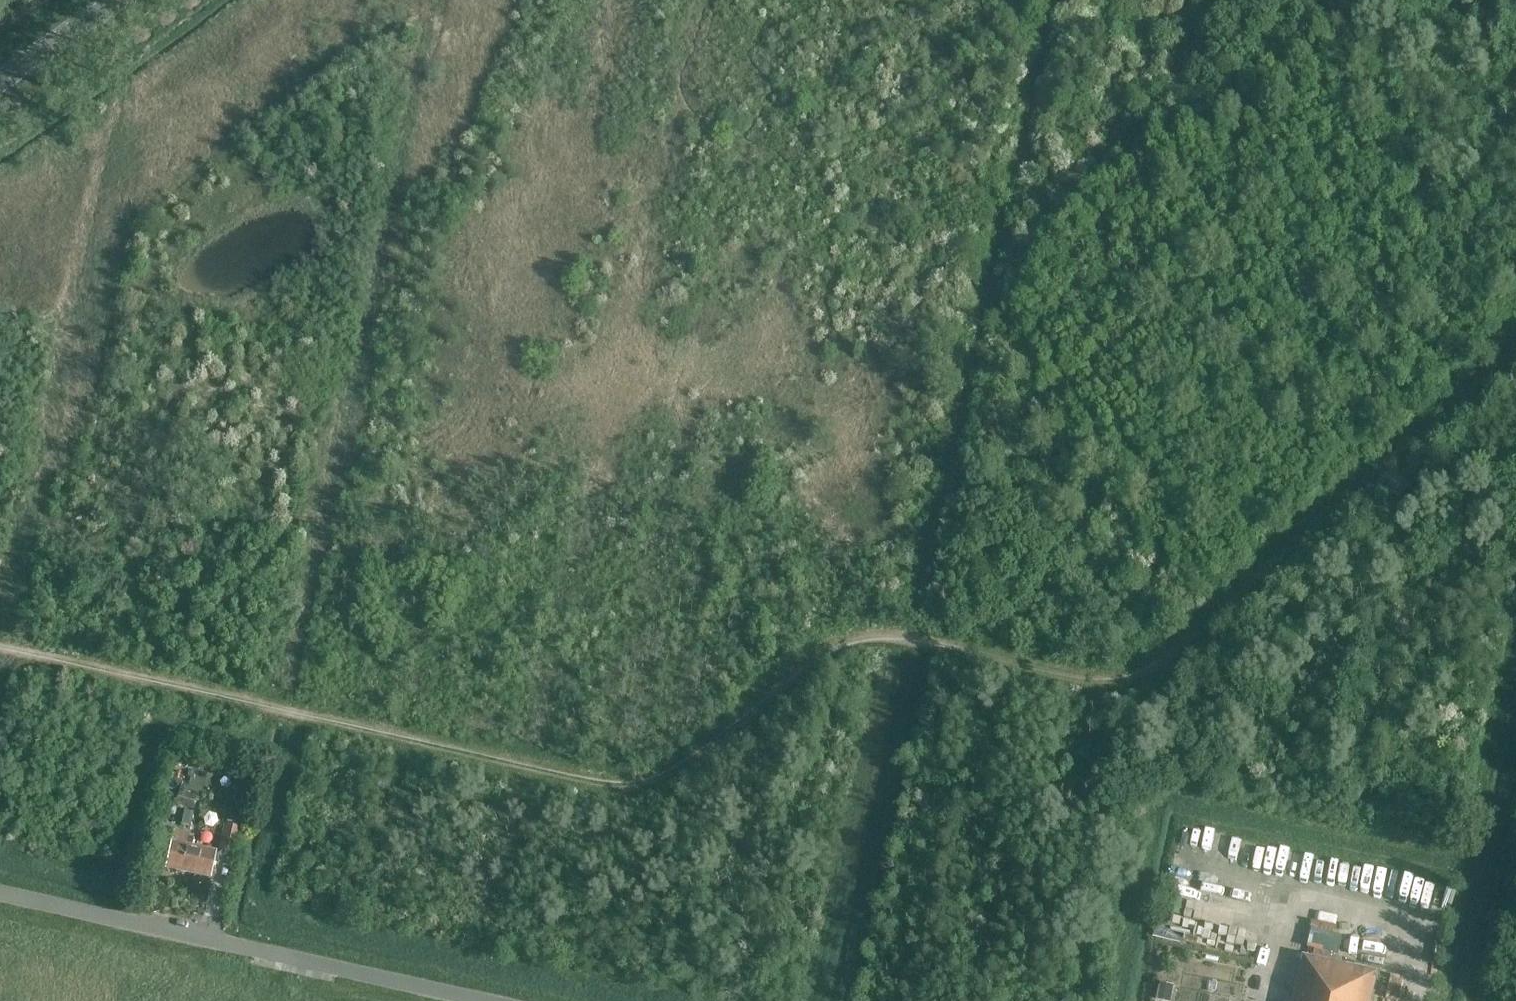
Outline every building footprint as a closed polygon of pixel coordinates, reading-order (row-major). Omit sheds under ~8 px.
[(191,827),(195,809),(177,805),(173,823),(191,827)] [(235,852),(241,828),(224,824),(218,849),(235,852)] [(165,867),(211,878),(217,851),(186,844),(188,833),(175,830),(165,867)] [(1345,956),(1353,934),(1336,928),(1340,917),(1320,910),(1308,943),(1345,956)] [(1357,918),(1354,926),(1378,935),(1381,927),(1357,918)] [(1377,971),(1305,955),(1295,1000),(1370,1000),(1377,971)]
